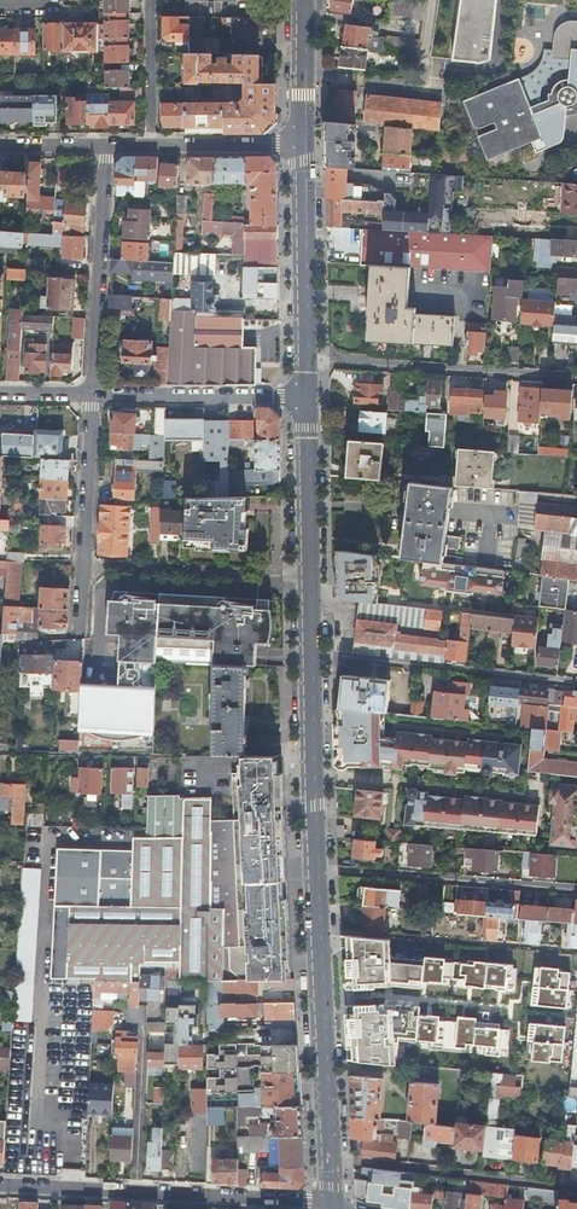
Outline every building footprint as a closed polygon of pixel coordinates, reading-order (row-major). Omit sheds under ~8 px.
[(127,13),(127,0),(104,0),(104,13),(106,13),(123,13),(127,13)] [(328,9),(350,12),(352,0),(330,0),(328,9)] [(424,2),(408,0),(388,0),(387,13),(422,18),(424,2)] [(458,18),(459,19),(453,60),(483,63),(491,60),(497,0),(459,0),(458,18)] [(125,37),(127,37),(127,20),(123,20),(123,13),(106,13),(104,13),(104,21),(104,24),(97,24),(97,37),(104,37),(122,37),(125,37)] [(188,52),(188,16),(163,15),(163,35),(167,39),(172,39),(172,51),(182,52),(188,52)] [(203,21),(203,16),(188,16),(188,52),(202,52),(202,45),(203,45),(203,38),(201,38),(201,21),(203,21)] [(262,43),(263,18),(222,17),(221,26),(232,26),(232,42),(262,43)] [(534,69),(527,73),(519,77),(481,91),(462,99),(473,125),(479,127),(494,121),(496,127),(477,134),(486,158),(531,141),(535,152),(557,143),(560,141),(563,138),(564,134),(565,114),(571,114),(576,113),(576,112),(576,103),(575,101),(576,98),(576,20),(573,19),(569,19),(566,20),(561,23),(557,27),(555,32),(554,34),(552,48),(544,47),(543,52),(541,58),(539,62),(534,69)] [(52,51),(62,51),(62,24),(62,23),(43,23),(43,49),(52,49),(52,51)] [(341,46),(366,49),(368,34),(369,26),(344,23),(341,46)] [(62,24),(62,51),(96,51),(97,48),(97,37),(97,24),(62,24)] [(13,53),(13,28),(8,28),(4,28),(0,29),(0,53),(13,53)] [(13,28),(13,53),(34,53),(34,28),(13,28)] [(368,34),(366,49),(387,51),(411,55),(416,55),(419,39),(383,34),(383,36),(368,34)] [(104,37),(97,37),(97,48),(104,48),(105,62),(117,62),(127,62),(127,45),(125,45),(125,37),(122,37),(104,37)] [(364,69),(366,49),(341,46),(339,66),(364,69)] [(411,55),(387,51),(385,62),(409,65),(411,55)] [(213,53),(202,52),(188,52),(182,52),(182,82),(200,82),(200,80),(245,81),(245,91),(243,91),(243,94),(245,94),(245,97),(248,100),(243,105),(240,102),(234,102),(234,100),(231,100),(231,102),(184,102),(184,104),(185,125),(185,132),(264,132),(269,127),(275,121),(275,93),(275,82),(261,82),(263,79),(263,73),(268,73),(268,65),(263,65),(263,56),(261,55),(261,54),(236,53),(236,63),(229,62),(229,57),(219,56),(219,62),(213,62),(213,53)] [(105,70),(105,86),(118,86),(127,86),(127,70),(117,70),(117,62),(105,62),(96,62),(96,70),(105,70)] [(140,95),(140,86),(127,86),(118,86),(118,95),(140,95)] [(184,87),(167,87),(167,97),(184,97),(184,87)] [(352,122),(355,91),(336,90),(333,121),(352,122)] [(94,126),(107,126),(108,123),(108,101),(108,97),(107,96),(107,95),(107,94),(106,94),(86,94),(86,101),(86,124),(94,124),(94,126)] [(438,130),(441,102),(366,94),(364,123),(375,124),(386,125),(412,127),(438,130)] [(33,95),(1,96),(1,108),(0,108),(0,125),(3,125),(3,121),(33,121),(33,95)] [(33,121),(56,121),(56,95),(33,95),(33,121)] [(66,124),(86,124),(86,101),(75,101),(75,97),(66,97),(66,124)] [(108,101),(108,123),(133,123),(133,101),(108,101)] [(163,125),(185,125),(184,104),(163,104),(163,125)] [(354,122),(352,122),(333,121),(326,120),(326,133),(325,154),(325,166),(346,167),(355,168),(355,156),(352,155),(352,147),(354,147),(355,139),(352,139),(352,131),(354,131),(354,122)] [(411,150),(412,127),(386,125),(383,152),(384,152),(382,169),(409,171),(410,154),(419,155),(419,151),(411,150)] [(214,182),(216,155),(188,156),(187,182),(214,182)] [(243,224),(276,225),(275,161),(272,158),(269,156),(216,155),(214,182),(250,182),(250,189),(253,189),(253,192),(250,192),(251,218),(244,217),(244,216),(212,213),(211,219),(244,222),(243,224)] [(116,163),(115,182),(134,183),(135,156),(122,156),(116,163)] [(134,183),(133,195),(142,196),(143,179),(155,179),(156,156),(135,156),(134,183)] [(28,161),(25,213),(37,213),(37,207),(52,208),(53,196),(38,195),(40,162),(28,161)] [(159,185),(176,186),(177,164),(160,163),(159,185)] [(64,167),(55,166),(54,183),(63,184),(64,167)] [(384,189),(380,188),(377,188),(369,183),(346,183),(346,175),(346,167),(325,166),(325,179),(326,197),(382,201),(381,229),(428,232),(428,231),(450,233),(453,190),(461,189),(462,175),(432,173),(429,212),(395,210),(396,199),(389,192),(384,192),(384,189)] [(0,176),(0,187),(5,187),(5,193),(23,194),(24,172),(0,171),(0,176)] [(576,208),(576,182),(563,181),(562,207),(576,208)] [(115,182),(114,194),(133,195),(134,183),(115,182)] [(231,237),(231,253),(243,253),(243,224),(244,222),(211,219),(212,213),(213,189),(208,189),(208,193),(204,192),(201,226),(219,228),(219,236),(231,237)] [(173,251),(180,251),(182,211),(185,211),(185,195),(175,195),(175,198),(174,218),(174,222),(173,240),(173,251)] [(326,197),(326,226),(359,228),(362,228),(381,229),(382,201),(326,197)] [(53,198),(52,232),(81,234),(84,203),(66,201),(66,199),(53,198)] [(526,209),(478,207),(478,215),(489,216),(489,220),(526,222),(526,209)] [(130,208),(129,216),(148,217),(148,209),(130,208)] [(124,220),(123,237),(173,240),(174,222),(148,221),(148,217),(129,216),(129,220),(124,220)] [(242,265),(277,265),(276,225),(243,224),(243,253),(242,265)] [(565,239),(576,240),(576,228),(566,227),(565,239)] [(410,267),(490,272),(493,235),(450,233),(428,231),(428,232),(381,229),(362,228),(360,263),(369,264),(372,264),(410,267)] [(11,249),(11,244),(21,245),(22,237),(26,237),(27,231),(24,231),(16,230),(0,229),(0,248),(11,249)] [(26,242),(63,244),(62,256),(81,257),(82,234),(81,234),(52,232),(27,231),(26,237),(26,242)] [(565,239),(540,238),(538,260),(555,261),(556,254),(575,255),(575,246),(576,240),(565,239)] [(123,241),(122,258),(145,259),(146,242),(123,241)] [(172,261),(172,271),(214,273),(215,252),(180,251),(173,251),(172,261)] [(26,267),(42,268),(43,258),(27,257),(26,267)] [(164,297),(171,297),(172,271),(172,261),(152,260),(145,259),(122,258),(121,258),(111,257),(110,269),(131,270),(131,277),(164,278),(164,297)] [(372,264),(369,264),(368,284),(367,305),(366,315),(369,315),(368,328),(367,338),(413,342),(413,339),(452,341),(454,315),(415,312),(415,307),(407,307),(410,267),(372,264)] [(258,296),(277,297),(277,265),(242,265),(242,291),(255,292),(255,273),(263,273),(263,282),(263,292),(258,292),(258,296)] [(25,267),(6,266),(6,277),(24,278),(25,267)] [(557,277),(572,278),(576,278),(576,269),(558,268),(557,277)] [(73,278),(48,277),(46,306),(71,308),(73,278)] [(556,292),(570,293),(570,290),(576,290),(576,278),(572,278),(557,277),(556,291),(556,292)] [(516,305),(521,305),(521,299),(521,296),(522,287),(523,280),(508,279),(508,286),(495,285),(493,317),(501,318),(515,319),(516,305)] [(191,309),(213,309),(214,299),(211,299),(212,282),(192,281),(191,309)] [(130,298),(130,295),(109,294),(108,307),(114,307),(129,308),(130,298)] [(164,297),(159,297),(158,318),(169,319),(170,308),(171,297),(164,297)] [(133,298),(130,298),(129,308),(114,307),(114,311),(132,312),(133,298)] [(543,324),(554,325),(554,322),(554,319),(555,313),(555,307),(555,303),(556,301),(521,299),(521,305),(520,323),(531,324),(531,325),(543,326),(543,324)] [(560,314),(572,315),(572,305),(555,303),(555,307),(555,313),(560,314)] [(5,379),(17,379),(21,326),(22,313),(22,307),(9,306),(5,379)] [(170,308),(169,319),(168,346),(166,382),(254,382),(255,345),(242,345),(242,317),(241,317),(241,310),(213,309),(191,309),(188,309),(185,309),(170,308)] [(22,313),(21,326),(52,328),(52,321),(52,315),(48,314),(22,313)] [(576,323),(576,315),(572,315),(560,314),(555,313),(554,319),(554,322),(560,322),(576,323)] [(71,335),(82,336),(82,334),(83,317),(75,316),(72,316),(71,335)] [(514,328),(515,319),(501,318),(493,317),(492,327),(500,327),(514,328)] [(467,331),(478,331),(479,322),(468,321),(467,331)] [(576,343),(576,323),(560,322),(554,322),(554,325),(553,341),(576,343)] [(478,349),(484,349),(485,332),(478,331),(467,331),(466,351),(478,352),(478,349)] [(124,339),(122,361),(150,362),(151,341),(124,339)] [(26,365),(26,370),(38,371),(39,365),(44,366),(45,342),(30,342),(29,352),(26,352),(26,365)] [(51,343),(49,372),(61,373),(61,369),(69,370),(70,344),(51,343)] [(507,360),(517,361),(518,346),(508,345),(507,360)] [(166,382),(168,346),(153,346),(152,382),(166,382)] [(426,411),(440,412),(440,406),(438,406),(440,380),(428,380),(427,396),(426,403),(418,403),(418,400),(407,399),(407,396),(399,395),(398,409),(426,411)] [(355,383),(354,401),(377,402),(377,393),(382,393),(382,385),(355,383)] [(540,411),(541,387),(520,385),(517,419),(539,421),(540,411)] [(482,389),(452,387),(450,413),(468,414),(468,410),(481,411),(482,389)] [(570,416),(571,389),(541,387),(540,411),(560,412),(559,415),(570,416)] [(494,395),(484,394),(483,415),(497,416),(496,423),(503,424),(506,391),(495,390),(494,395)] [(388,409),(398,409),(399,395),(389,394),(388,409)] [(164,406),(154,406),(153,433),(163,434),(164,406)] [(267,438),(279,438),(279,427),(279,417),(268,407),(257,406),(257,430),(258,430),(258,435),(267,435),(267,438)] [(359,421),(361,421),(360,430),(384,431),(386,412),(360,410),(359,418),(359,421)] [(434,445),(443,446),(446,412),(440,412),(426,411),(426,417),(436,417),(436,426),(435,426),(433,439),(435,439),(434,445)] [(111,419),(111,431),(133,432),(134,413),(114,412),(114,415),(114,419),(111,419)] [(203,494),(227,494),(228,438),(228,419),(172,419),(171,438),(203,437),(203,494)] [(228,419),(228,438),(243,438),(252,437),(252,435),(252,419),(228,419)] [(51,457),(53,429),(32,428),(31,433),(20,432),(1,431),(0,444),(0,454),(2,454),(13,455),(42,456),(51,457)] [(133,432),(111,431),(110,443),(117,443),(117,448),(139,448),(140,442),(151,443),(151,459),(163,459),(164,434),(163,434),(153,433),(133,432)] [(517,452),(518,439),(518,435),(507,434),(506,451),(517,452)] [(272,468),(280,468),(280,453),(279,438),(267,438),(267,435),(258,435),(256,435),(256,437),(252,437),(243,438),(243,445),(254,445),(254,467),(247,467),(247,461),(243,461),(244,482),(251,482),(272,482),(272,468)] [(346,476),(380,478),(383,441),(349,439),(347,458),(346,476)] [(537,446),(537,440),(518,439),(517,452),(537,453),(537,446)] [(567,455),(567,448),(537,446),(537,453),(567,455)] [(491,487),(494,450),(480,449),(458,447),(455,484),(491,487)] [(67,478),(68,458),(51,457),(42,456),(41,477),(67,478)] [(113,496),(134,497),(136,468),(114,467),(113,496)] [(66,498),(67,478),(41,477),(40,496),(66,498)] [(161,496),(173,496),(174,480),(162,479),(161,496)] [(403,540),(400,556),(410,557),(423,559),(441,562),(444,547),(458,549),(460,536),(445,534),(452,486),(411,481),(408,501),(405,522),(403,540)] [(536,502),(537,491),(519,489),(518,526),(534,528),(536,502)] [(185,496),(183,545),(244,548),(245,526),(239,526),(240,518),(240,509),(241,509),(242,495),(227,495),(185,496)] [(65,511),(66,498),(40,496),(39,512),(42,512),(50,513),(50,510),(56,511),(65,511)] [(536,502),(534,528),(546,530),(540,575),(543,575),(569,578),(576,580),(576,506),(536,502)] [(129,504),(101,503),(98,552),(126,553),(129,504)] [(160,509),(160,521),(159,531),(176,532),(180,532),(180,520),(177,520),(178,510),(160,509)] [(50,510),(50,513),(42,512),(42,523),(55,524),(55,513),(56,511),(50,510)] [(64,524),(72,525),(72,514),(55,513),(55,524),(64,524)] [(8,530),(8,521),(9,518),(8,518),(0,518),(0,529),(8,530)] [(149,542),(158,542),(159,538),(159,531),(160,521),(150,521),(149,542)] [(63,540),(64,524),(55,524),(42,523),(40,543),(54,544),(54,539),(63,540)] [(159,531),(159,538),(176,540),(176,532),(159,531)] [(7,540),(6,549),(19,549),(19,540),(7,540)] [(523,543),(517,543),(513,571),(519,572),(522,548),(523,543)] [(337,597),(359,599),(377,601),(376,564),(376,553),(374,552),(337,548),(337,559),(337,597)] [(519,572),(526,573),(529,549),(522,548),(519,572)] [(6,559),(20,560),(22,561),(23,552),(6,551),(6,559)] [(443,554),(442,562),(448,563),(451,563),(460,564),(461,557),(443,554)] [(5,571),(19,572),(20,560),(6,559),(5,565),(5,571)] [(441,562),(423,559),(422,569),(421,569),(421,570),(419,583),(447,587),(446,589),(473,592),(473,590),(495,593),(501,594),(503,580),(502,580),(504,570),(460,564),(451,563),(448,563),(442,562),(441,562)] [(3,604),(17,605),(19,572),(5,571),(3,596),(3,604)] [(540,605),(564,608),(565,608),(569,578),(543,575),(540,605)] [(40,606),(67,608),(68,588),(41,586),(40,606)] [(79,716),(78,734),(81,735),(82,736),(84,736),(86,737),(89,738),(91,738),(94,739),(96,740),(99,740),(102,741),(103,741),(104,741),(106,741),(109,742),(111,742),(114,742),(116,742),(119,742),(121,742),(123,742),(125,741),(127,741),(129,741),(131,741),(132,740),(134,740),(135,740),(138,740),(140,739),(142,739),(144,738),(146,738),(148,737),(151,736),(152,736),(153,735),(155,661),(186,661),(211,663),(238,664),(239,641),(267,642),(268,634),(269,628),(270,623),(270,619),(269,614),(268,609),(265,609),(265,600),(255,600),(107,590),(107,599),(110,599),(109,601),(109,604),(108,608),(107,613),(107,615),(107,619),(107,622),(107,626),(108,629),(108,632),(121,632),(118,693),(106,693),(80,692),(79,716)] [(443,662),(443,657),(445,640),(438,639),(441,609),(377,601),(359,599),(354,640),(375,643),(374,654),(443,662)] [(38,625),(66,627),(67,608),(40,606),(17,605),(3,604),(1,631),(14,632),(15,622),(39,624),(38,625)] [(576,641),(576,610),(565,608),(562,639),(576,641)] [(454,640),(445,640),(443,657),(465,660),(469,625),(471,612),(462,611),(460,626),(462,626),(461,633),(455,632),(454,640)] [(487,634),(490,635),(492,615),(471,612),(469,625),(488,628),(487,634)] [(499,629),(512,631),(514,617),(492,615),(490,635),(498,636),(499,629)] [(512,631),(511,641),(518,641),(518,645),(529,647),(529,646),(529,643),(535,643),(537,630),(538,617),(514,615),(514,617),(512,631)] [(22,640),(37,639),(38,625),(39,624),(15,622),(14,632),(14,638),(22,640)] [(536,663),(557,665),(561,627),(549,625),(547,646),(538,645),(536,663)] [(14,638),(14,632),(1,631),(1,632),(0,638),(14,639),(14,638)] [(64,638),(47,639),(37,639),(22,640),(20,670),(19,684),(30,684),(30,678),(43,678),(43,670),(51,670),(52,654),(39,654),(39,650),(31,650),(31,645),(47,645),(47,646),(64,646),(64,638)] [(67,715),(79,716),(80,692),(82,660),(55,659),(54,687),(69,688),(67,715)] [(238,664),(211,663),(212,754),(242,754),(243,754),(243,726),(243,716),(243,685),(243,678),(243,664),(238,664)] [(379,710),(386,711),(389,678),(342,674),(339,706),(379,710)] [(466,719),(468,708),(463,707),(465,694),(468,695),(470,682),(447,680),(446,684),(435,683),(431,716),(432,716),(463,719),(466,719)] [(555,689),(555,688),(547,687),(547,690),(536,689),(536,684),(530,683),(529,688),(521,687),(520,699),(521,699),(548,702),(553,703),(555,689)] [(518,702),(518,699),(520,687),(490,684),(488,702),(517,706),(518,702)] [(555,688),(555,689),(553,703),(564,704),(569,705),(576,706),(576,691),(565,689),(555,688)] [(475,697),(474,695),(468,695),(465,694),(463,707),(468,708),(470,708),(472,708),(474,707),(475,697)] [(524,726),(531,726),(545,728),(547,710),(561,711),(559,729),(560,729),(572,731),(573,717),(576,718),(576,706),(553,703),(548,702),(548,705),(527,703),(526,712),(522,711),(521,718),(525,718),(524,726)] [(335,758),(335,762),(339,766),(345,766),(348,764),(361,766),(380,763),(384,763),(384,762),(396,763),(396,765),(405,766),(406,762),(414,763),(414,761),(421,762),(423,764),(433,765),(433,768),(457,771),(457,768),(465,769),(466,764),(483,766),(486,769),(490,770),(493,767),(508,769),(510,772),(514,772),(517,770),(520,741),(466,736),(466,739),(431,736),(431,733),(396,729),(395,736),(379,734),(379,710),(339,706),(338,722),(334,722),(334,734),(334,745),(339,745),(339,752),(335,756),(335,758)] [(558,750),(560,729),(559,729),(545,728),(531,726),(529,747),(543,748),(558,750)] [(576,774),(576,773),(576,762),(553,759),(553,761),(541,760),(543,748),(529,747),(527,769),(550,771),(576,774)] [(243,754),(242,754),(242,761),(242,764),(242,775),(238,775),(231,775),(232,821),(210,821),(210,830),(232,829),(234,881),(209,882),(209,908),(222,908),(221,979),(255,978),(274,978),(284,977),(283,958),(287,958),(281,792),(280,792),(279,775),(277,775),(277,760),(277,758),(274,758),(274,754),(243,754)] [(137,782),(135,782),(134,790),(146,791),(147,761),(138,761),(137,782)] [(100,792),(101,767),(90,767),(86,767),(79,766),(79,776),(72,776),(71,790),(84,791),(84,799),(95,800),(95,791),(100,792)] [(132,768),(111,767),(110,791),(112,791),(120,791),(120,807),(130,808),(132,768)] [(550,843),(576,846),(576,784),(551,781),(549,801),(554,802),(550,843)] [(0,783),(0,809),(0,808),(11,809),(10,821),(21,822),(23,784),(0,783)] [(410,803),(408,822),(539,833),(542,804),(506,800),(506,799),(487,797),(487,796),(467,794),(467,798),(431,794),(431,791),(424,790),(421,790),(418,787),(414,786),(411,788),(411,792),(413,795),(413,803),(410,803)] [(382,790),(357,788),(354,815),(380,818),(382,790)] [(131,848),(56,845),(50,975),(92,977),(91,978),(138,980),(138,973),(139,969),(139,964),(139,959),(178,960),(178,966),(178,979),(206,979),(221,979),(222,908),(209,908),(209,882),(210,830),(210,821),(210,796),(179,796),(179,793),(147,793),(146,813),(146,825),(133,825),(131,848)] [(34,810),(43,810),(44,803),(35,802),(34,810)] [(133,812),(133,825),(146,825),(146,813),(133,812)] [(27,827),(40,826),(40,813),(27,814),(27,827)] [(399,829),(384,827),(383,839),(397,840),(399,829)] [(232,829),(210,830),(209,882),(234,881),(232,829)] [(382,839),(352,837),(352,845),(351,856),(373,858),(374,855),(381,855),(382,839)] [(398,846),(397,862),(429,864),(430,843),(408,841),(407,850),(405,850),(405,846),(398,846)] [(494,869),(496,849),(463,846),(463,851),(462,863),(471,863),(471,868),(494,869)] [(552,874),(554,853),(522,851),(521,858),(520,867),(529,868),(529,872),(552,874)] [(39,868),(21,867),(13,989),(12,1005),(11,1016),(30,1016),(39,868)] [(363,898),(362,905),(385,907),(398,908),(400,890),(358,886),(356,888),(356,891),(356,896),(358,898),(363,898)] [(508,888),(509,904),(518,904),(519,889),(508,888)] [(486,902),(455,899),(455,902),(453,912),(484,915),(485,915),(486,902)] [(453,912),(455,902),(439,901),(439,911),(453,912)] [(509,904),(486,902),(485,915),(499,916),(517,918),(517,916),(518,905),(518,904),(509,904)] [(357,904),(348,904),(347,912),(356,913),(357,904)] [(385,907),(362,905),(361,917),(360,930),(383,932),(385,907)] [(547,920),(548,907),(521,905),(521,906),(520,918),(526,918),(541,920),(547,920)] [(574,909),(548,907),(547,920),(560,921),(568,922),(573,923),(574,909)] [(499,916),(485,915),(484,915),(481,939),(487,940),(487,939),(497,940),(499,916)] [(539,944),(541,920),(526,918),(523,942),(539,944)] [(573,923),(568,922),(566,946),(572,947),(572,946),(576,947),(576,923),(573,923)] [(343,959),(344,987),(396,985),(421,987),(422,979),(446,981),(446,976),(464,978),(464,983),(470,984),(484,989),(484,987),(505,989),(506,985),(514,986),(516,966),(511,965),(511,963),(464,959),(464,962),(444,961),(444,957),(424,956),(424,959),(391,956),(390,937),(341,933),(343,959)] [(178,966),(166,965),(166,981),(173,981),(178,981),(178,979),(178,966)] [(533,979),(531,1004),(566,1008),(569,972),(558,971),(558,969),(535,967),(534,979),(533,979)] [(138,973),(138,980),(137,997),(157,998),(158,987),(162,987),(162,974),(158,974),(151,974),(138,973)] [(292,986),(291,977),(288,977),(284,977),(274,978),(274,986),(292,986)] [(138,980),(91,978),(89,1028),(102,1029),(103,1012),(108,1013),(108,1008),(101,1008),(101,995),(100,995),(100,989),(125,990),(125,997),(125,1006),(131,1006),(134,1004),(137,1004),(137,997),(138,980)] [(255,997),(255,978),(221,979),(221,1002),(232,1001),(232,996),(223,996),(223,992),(238,992),(241,992),(241,997),(255,997)] [(206,988),(206,979),(178,979),(178,981),(178,988),(206,988)] [(293,1017),(292,1000),(234,1002),(233,1001),(232,1001),(221,1002),(221,979),(206,979),(206,988),(206,1028),(227,1028),(235,1028),(235,1022),(221,1023),(221,1014),(261,1013),(260,1007),(263,1007),(263,1018),(293,1017)] [(172,1006),(173,981),(166,981),(165,1006),(172,1006)] [(425,996),(442,995),(442,987),(425,987),(425,996)] [(100,995),(101,995),(125,997),(125,990),(100,989),(100,995)] [(183,1003),(177,1003),(177,1006),(172,1006),(165,1006),(164,1021),(164,1030),(164,1032),(163,1051),(163,1062),(176,1062),(176,1043),(190,1043),(190,1025),(196,1025),(196,1012),(183,1012),(183,1003)] [(346,1016),(348,1059),(391,1063),(390,1069),(399,1070),(400,1064),(402,1064),(405,1037),(427,1039),(426,1048),(467,1052),(468,1043),(487,1045),(486,1054),(502,1055),(502,1049),(507,1049),(509,1027),(499,1026),(499,1021),(476,1019),(476,1015),(457,1015),(438,1019),(439,1015),(419,1013),(420,1005),(398,1003),(398,1005),(388,1004),(345,1005),(346,1016)] [(294,1025),(293,1017),(263,1018),(264,1026),(294,1025)] [(164,1021),(145,1021),(148,1030),(164,1030),(164,1021)] [(564,1026),(529,1022),(527,1046),(528,1046),(527,1058),(561,1061),(564,1026)] [(114,1029),(112,1057),(112,1070),(121,1070),(120,1084),(133,1084),(136,1032),(124,1031),(124,1029),(114,1029)] [(205,1089),(205,1091),(218,1090),(218,1093),(224,1093),(224,1090),(235,1090),(235,1089),(235,1066),(235,1065),(234,1042),(218,1042),(218,1052),(206,1052),(205,1067),(219,1066),(219,1075),(205,1075),(205,1088),(205,1089)] [(190,1043),(176,1043),(176,1062),(176,1067),(200,1067),(200,1055),(200,1048),(194,1047),(194,1043),(190,1043)] [(236,1093),(236,1105),(298,1104),(295,1044),(263,1044),(260,1044),(261,1085),(256,1085),(256,1093),(236,1093)] [(9,1048),(0,1047),(0,1056),(9,1057),(9,1051),(9,1048)] [(163,1051),(147,1050),(146,1063),(163,1063),(163,1062),(163,1051)] [(0,1056),(0,1069),(8,1070),(9,1057),(0,1056)] [(251,1065),(235,1065),(235,1066),(251,1066),(251,1089),(235,1089),(235,1090),(251,1090),(252,1065),(256,1065),(256,1064),(251,1064),(251,1065)] [(520,1091),(520,1087),(515,1086),(516,1075),(492,1072),(490,1084),(489,1098),(486,1125),(483,1148),(482,1155),(511,1158),(512,1157),(515,1133),(515,1125),(511,1125),(497,1123),(497,1116),(499,1099),(499,1093),(509,1094),(509,1097),(519,1098),(520,1091)] [(383,1078),(349,1075),(350,1095),(351,1115),(380,1118),(383,1078)] [(425,1122),(435,1123),(438,1084),(411,1081),(407,1120),(412,1121),(425,1122)] [(111,1085),(87,1084),(86,1112),(110,1113),(111,1085)] [(161,1102),(162,1085),(152,1085),(152,1102),(161,1102)] [(569,1085),(568,1096),(576,1097),(576,1085),(569,1085)] [(205,1089),(205,1088),(190,1088),(190,1112),(189,1112),(188,1169),(204,1170),(205,1091),(205,1089)] [(299,1119),(298,1104),(236,1105),(235,1105),(235,1115),(244,1115),(269,1114),(269,1111),(273,1111),(273,1114),(273,1124),(268,1124),(269,1134),(277,1134),(300,1134),(299,1119)] [(221,1105),(206,1105),(205,1121),(221,1121),(221,1105)] [(244,1115),(235,1115),(235,1124),(244,1124),(244,1115)] [(382,1127),(383,1118),(380,1118),(351,1115),(351,1125),(351,1128),(352,1137),(364,1138),(363,1144),(362,1155),(395,1159),(397,1143),(390,1143),(391,1134),(376,1133),(377,1127),(382,1127)] [(483,1148),(486,1125),(465,1123),(466,1116),(456,1115),(455,1125),(453,1140),(452,1145),(483,1148)] [(412,1121),(407,1120),(400,1120),(398,1137),(410,1138),(412,1121)] [(453,1140),(455,1125),(435,1123),(425,1122),(422,1142),(424,1144),(434,1145),(435,1144),(436,1138),(453,1140)] [(235,1134),(264,1134),(264,1127),(261,1124),(244,1125),(244,1128),(235,1128),(235,1134)] [(566,1139),(545,1137),(542,1161),(559,1162),(558,1166),(570,1167),(570,1165),(574,1136),(575,1125),(568,1124),(566,1139)] [(108,1158),(130,1159),(131,1126),(110,1125),(108,1158)] [(148,1166),(159,1167),(160,1148),(161,1126),(153,1126),(153,1141),(149,1141),(148,1166)] [(540,1136),(515,1133),(512,1157),(537,1160),(540,1136)] [(267,1150),(267,1134),(264,1134),(235,1134),(235,1150),(267,1150)] [(303,1180),(300,1134),(277,1134),(277,1143),(278,1146),(279,1162),(272,1163),(272,1172),(262,1171),(262,1164),(256,1164),(255,1185),(298,1187),(303,1180)] [(168,1148),(160,1148),(159,1167),(168,1167),(168,1148)] [(212,1181),(235,1181),(235,1167),(235,1157),(212,1157),(212,1181)] [(413,1185),(414,1172),(406,1171),(363,1166),(363,1169),(362,1171),(366,1171),(366,1173),(369,1173),(369,1176),(369,1180),(412,1185),(413,1185)] [(235,1181),(235,1184),(244,1184),(244,1167),(235,1167),(235,1181)] [(409,1208),(412,1185),(369,1180),(354,1178),(354,1188),(355,1196),(362,1200),(370,1205),(383,1206),(409,1208)] [(506,1197),(508,1184),(479,1180),(470,1179),(468,1192),(480,1193),(483,1194),(506,1197)] [(464,1208),(466,1192),(441,1189),(434,1188),(413,1185),(412,1185),(409,1208),(411,1208),(432,1208),(433,1196),(446,1198),(445,1207),(449,1208),(457,1208),(464,1208)] [(556,1189),(527,1186),(526,1197),(555,1201),(556,1189)] [(464,1208),(466,1208),(478,1208),(480,1198),(480,1193),(468,1192),(466,1192),(464,1208)] [(524,1199),(506,1197),(505,1206),(491,1205),(491,1208),(523,1208),(524,1199)] [(575,1200),(576,1197),(571,1197),(570,1201),(567,1201),(568,1199),(557,1198),(556,1208),(576,1208),(576,1200),(575,1200)] [(101,1208),(96,1207),(96,1201),(85,1200),(85,1206),(85,1208),(103,1208),(101,1208)]
